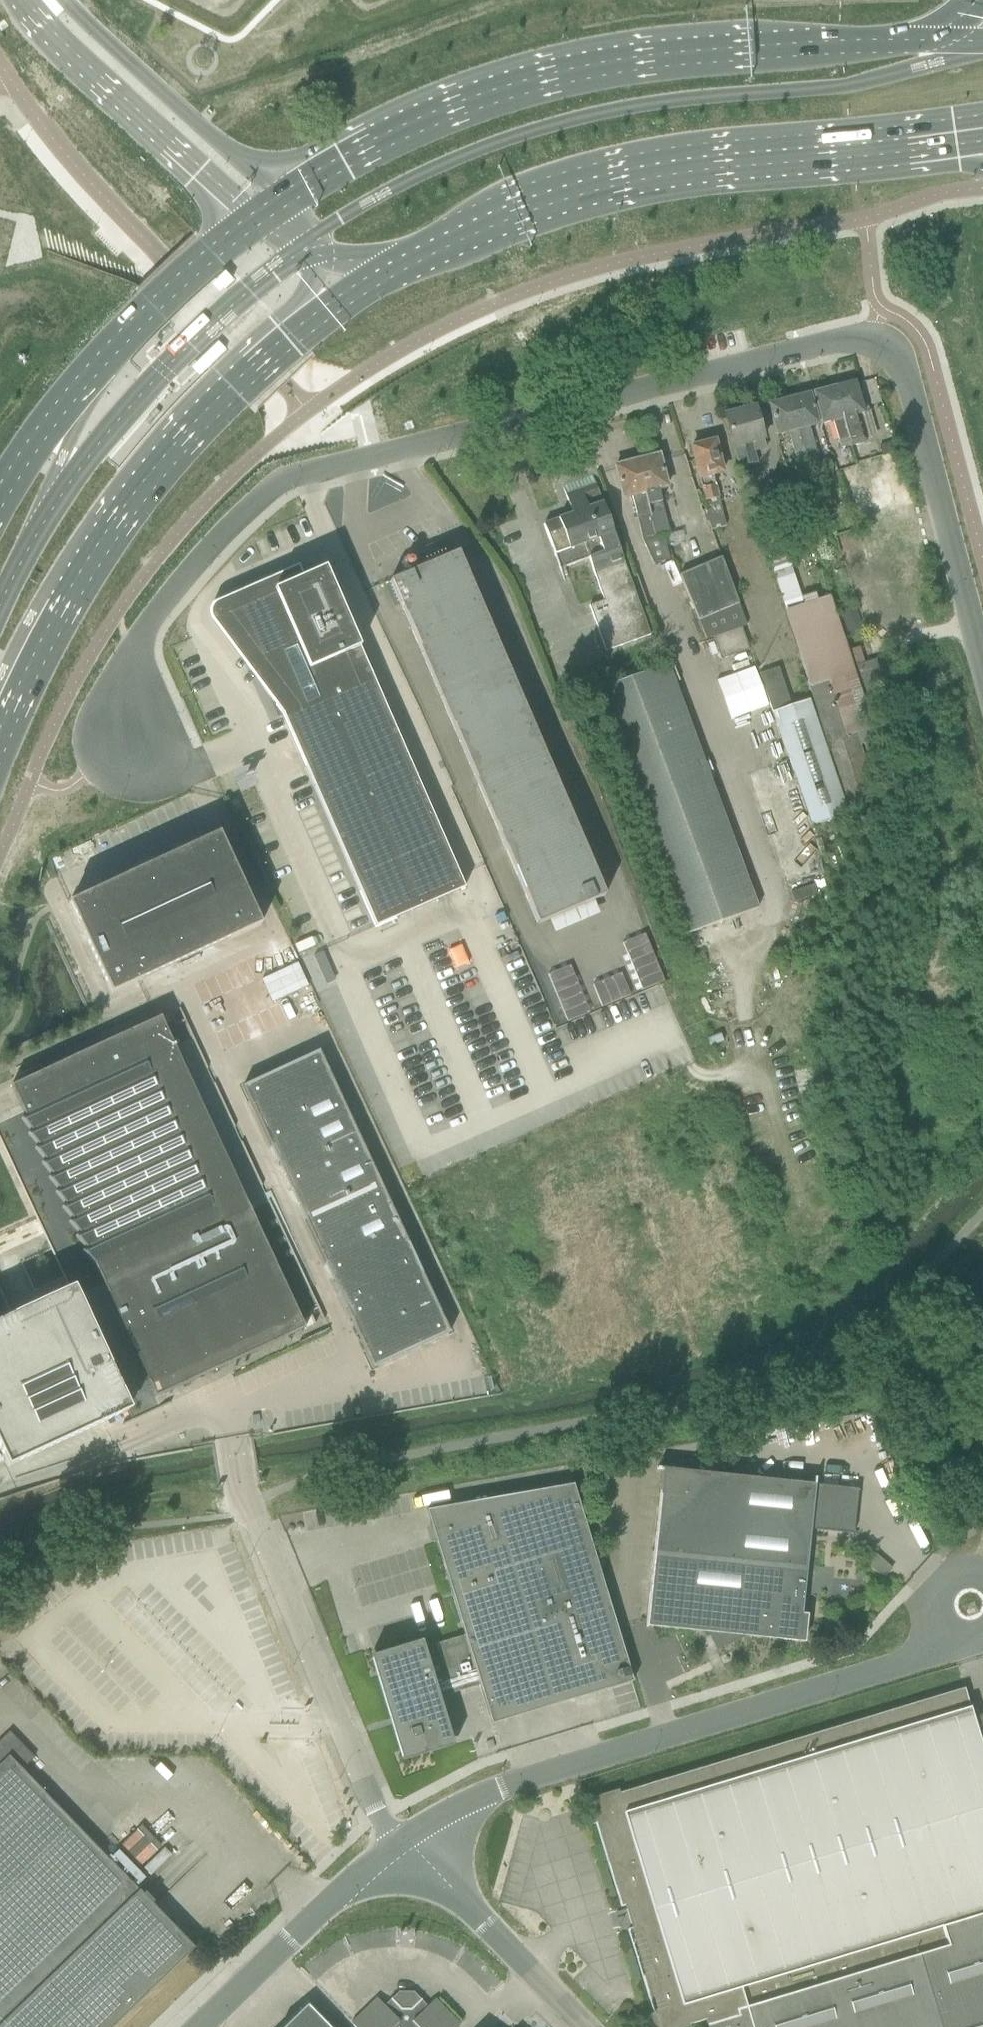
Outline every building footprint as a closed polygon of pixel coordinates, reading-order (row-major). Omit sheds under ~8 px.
[(862,414),(855,385),(854,382),(833,388),(847,440),(848,446),(864,442),(857,415),(862,414)] [(848,446),(847,440),(833,388),(813,393),(822,426),(831,423),(839,448),(848,446)] [(809,394),(788,399),(803,456),(814,453),(817,463),(821,476),(825,476),(828,485),(829,485),(826,474),(833,473),(830,460),(819,463),(810,428),(818,427),(814,413),(809,394)] [(814,453),(803,456),(788,399),(768,404),(776,438),(787,435),(794,461),(799,460),(801,469),(804,469),(808,483),(812,482),(814,489),(819,487),(819,488),(828,486),(825,476),(821,476),(817,463),(814,453)] [(766,451),(760,429),(755,409),(742,413),(741,411),(725,416),(738,468),(757,464),(755,454),(766,451)] [(723,475),(719,461),(714,441),(691,447),(705,503),(709,502),(711,510),(702,512),(705,525),(708,524),(710,531),(726,527),(713,477),(723,475)] [(667,490),(663,475),(658,455),(636,461),(654,533),(655,539),(662,537),(668,535),(658,492),(667,490)] [(655,539),(654,533),(636,461),(615,467),(623,501),(631,499),(643,542),(653,565),(668,561),(662,537),(655,539)] [(872,527),(899,519),(883,466),(873,469),(875,477),(859,481),(872,527)] [(650,635),(599,494),(592,475),(561,486),(572,514),(543,525),(559,569),(587,559),(602,601),(589,605),(606,651),(650,635)] [(815,593),(800,598),(774,518),(755,524),(850,820),(880,810),(860,746),(876,740),(861,694),(829,597),(817,600),(815,593)] [(803,518),(788,523),(796,544),(810,540),(803,518)] [(457,553),(446,558),(441,547),(415,558),(415,557),(409,555),(403,557),(401,563),(403,569),(409,571),(410,571),(411,572),(390,581),(537,924),(604,896),(457,553)] [(718,556),(677,573),(698,622),(705,640),(712,638),(740,628),(745,626),(718,556)] [(209,614),(209,615),(209,616),(209,617),(209,618),(209,619),(210,619),(210,620),(210,621),(211,621),(211,622),(238,658),(274,706),(275,706),(283,717),(375,928),(465,889),(324,568),(319,571),(320,573),(304,580),(302,575),(298,566),(217,602),(216,602),(215,602),(215,603),(214,603),(214,604),(213,604),(212,605),(211,606),(211,607),(210,607),(210,608),(210,609),(209,609),(209,610),(209,611),(209,612),(209,613),(209,614)] [(748,651),(740,628),(712,638),(719,660),(748,651)] [(680,938),(757,910),(667,665),(590,693),(680,938)] [(811,700),(791,706),(778,669),(760,675),(811,826),(848,814),(811,700)] [(110,995),(137,982),(260,925),(218,834),(68,903),(110,995)] [(286,973),(265,984),(275,1003),(258,1012),(268,1032),(306,1012),(286,973)] [(7,1466),(128,1410),(122,1396),(134,1391),(148,1384),(154,1398),(324,1320),(179,1008),(160,1017),(10,1087),(19,1105),(0,1114),(0,1142),(69,1291),(0,1323),(0,1450),(7,1466)] [(449,1333),(421,1272),(318,1051),(242,1086),(373,1368),(449,1333)] [(808,1066),(796,1071),(806,1098),(818,1094),(808,1066)] [(493,1497),(570,1483),(566,1465),(489,1480),(493,1497)] [(661,1469),(646,1627),(647,1627),(648,1622),(705,1628),(716,1650),(755,1633),(805,1638),(805,1637),(799,1636),(810,1529),(851,1533),(856,1489),(815,1485),(815,1478),(813,1478),(812,1484),(661,1469)] [(491,1724),(632,1682),(572,1485),(426,1511),(464,1635),(422,1648),(420,1642),(369,1657),(401,1763),(452,1747),(437,1698),(479,1685),(491,1724)] [(470,1487),(443,1492),(446,1505),(472,1500),(470,1487)] [(959,1528),(968,1524),(965,1515),(955,1518),(959,1528)] [(875,1554),(866,1564),(882,1578),(891,1569),(875,1554)] [(839,1582),(838,1615),(848,1616),(849,1582),(839,1582)] [(970,1707),(964,1688),(619,1793),(618,1789),(584,1800),(591,1825),(595,1824),(621,1907),(624,1906),(631,1928),(627,1929),(653,2013),(649,2014),(653,2026),(691,2026),(690,2025),(705,2020),(707,2026),(982,2026),(982,1720),(982,1718),(974,1720),(970,1707)] [(34,1758),(9,1732),(0,1740),(0,2026),(112,2026),(194,1948),(21,1770),(34,1758)] [(168,1856),(144,1829),(116,1853),(132,1872),(134,1870),(142,1879),(168,1856)] [(412,1993),(399,1993),(385,2007),(377,1998),(351,2023),(354,2026),(458,2026),(459,2025),(434,1999),(426,2008),(420,2001),(421,2000),(420,1999),(419,2000),(412,1993)] [(307,2005),(284,2026),(329,2026),(307,2005)]
